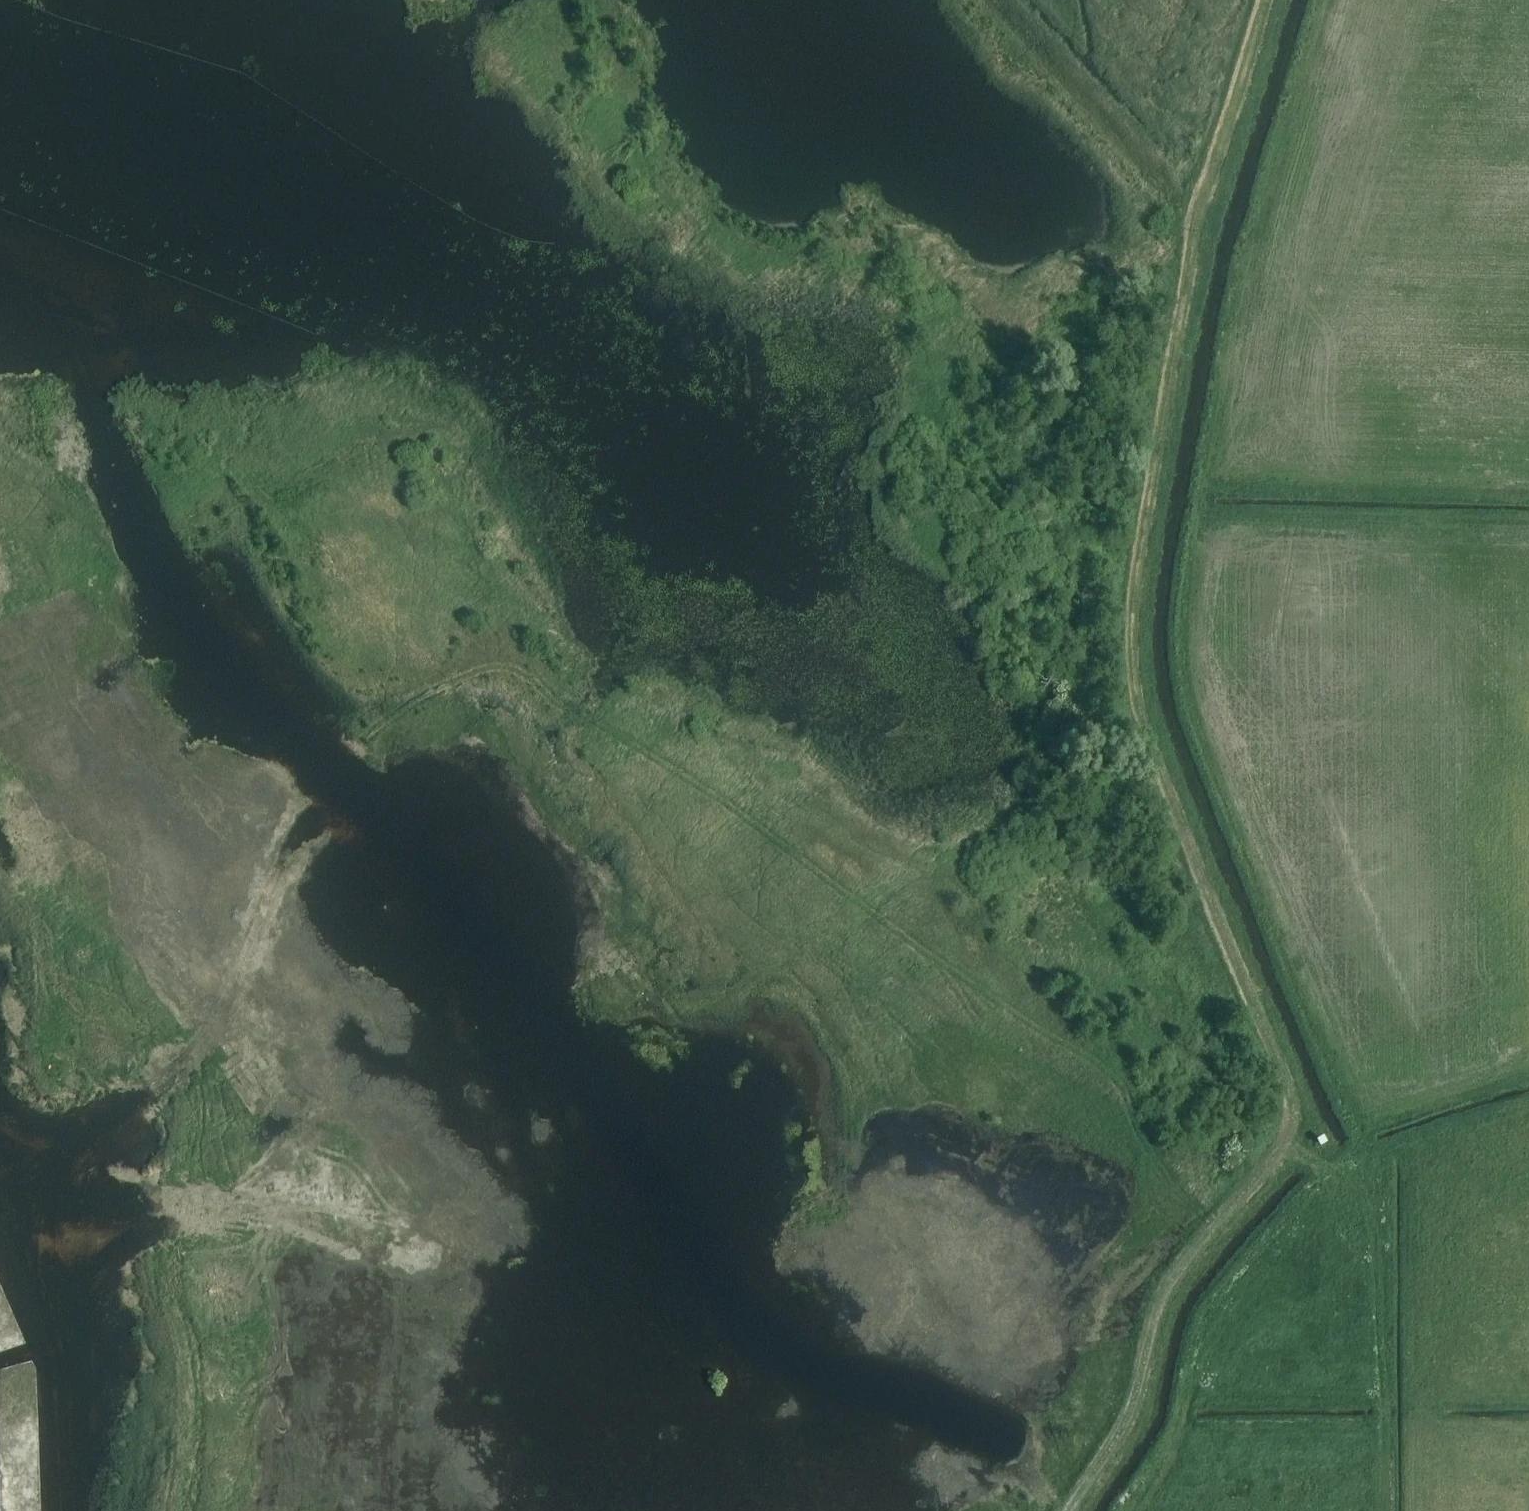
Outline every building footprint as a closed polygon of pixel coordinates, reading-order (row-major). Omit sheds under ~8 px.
[(1325,1129),(1315,1130),(1316,1140),(1326,1139),(1325,1129)]
